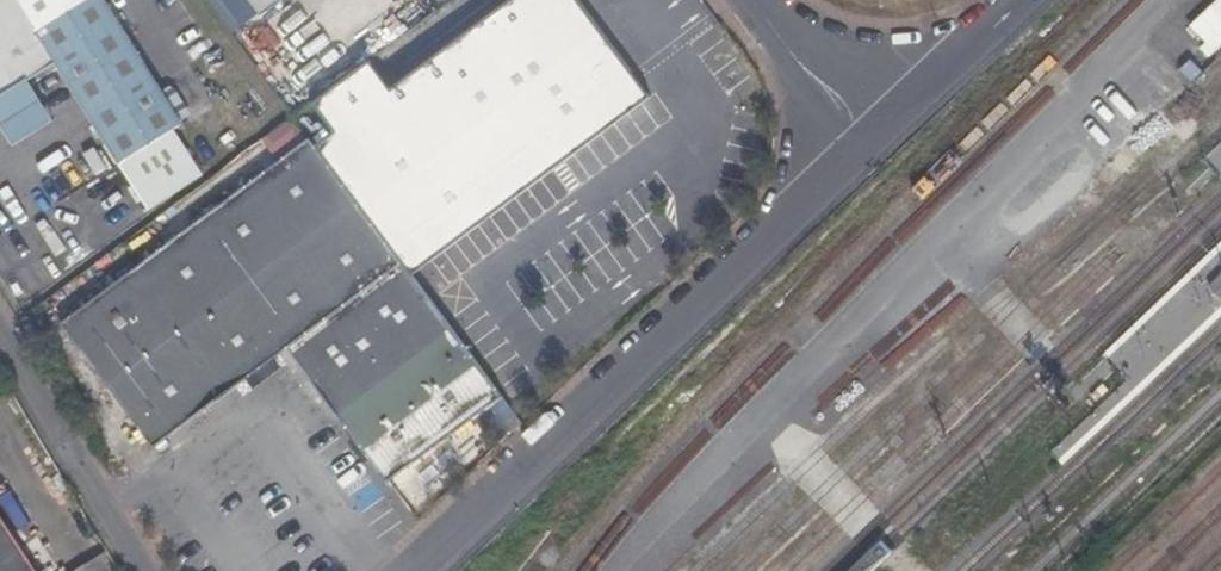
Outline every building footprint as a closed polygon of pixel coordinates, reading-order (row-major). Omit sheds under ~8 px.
[(31,81),(63,60),(43,28),(26,0),(0,0),(0,100),(31,81)] [(110,0),(87,0),(43,28),(63,60),(127,161),(186,123),(110,0)] [(263,11),(277,0),(255,0),(263,11)] [(345,122),(424,229),(645,66),(597,0),(511,0),(345,122)] [(31,81),(0,100),(0,124),(15,146),(56,120),(31,81)] [(62,322),(155,448),(281,355),(289,349),(404,263),(312,137),(62,322)] [(505,398),(404,263),(289,349),(389,484),(505,398)] [(1210,286),(1220,297),(1220,276),(1210,286)] [(507,424),(512,432),(524,423),(518,416),(507,424)] [(0,522),(0,570),(32,570),(0,522)]
